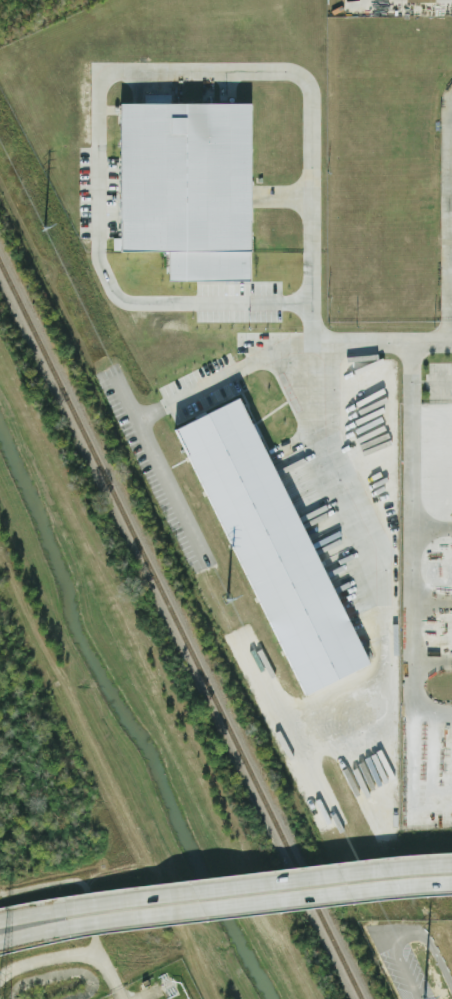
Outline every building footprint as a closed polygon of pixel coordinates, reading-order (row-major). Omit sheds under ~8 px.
[(256,105),(122,104),(122,133),(124,133),(124,239),(113,239),(112,253),(170,253),(170,282),(255,282),(256,105)] [(371,670),(248,396),(177,429),(237,562),(241,560),(304,700),(371,670)]
